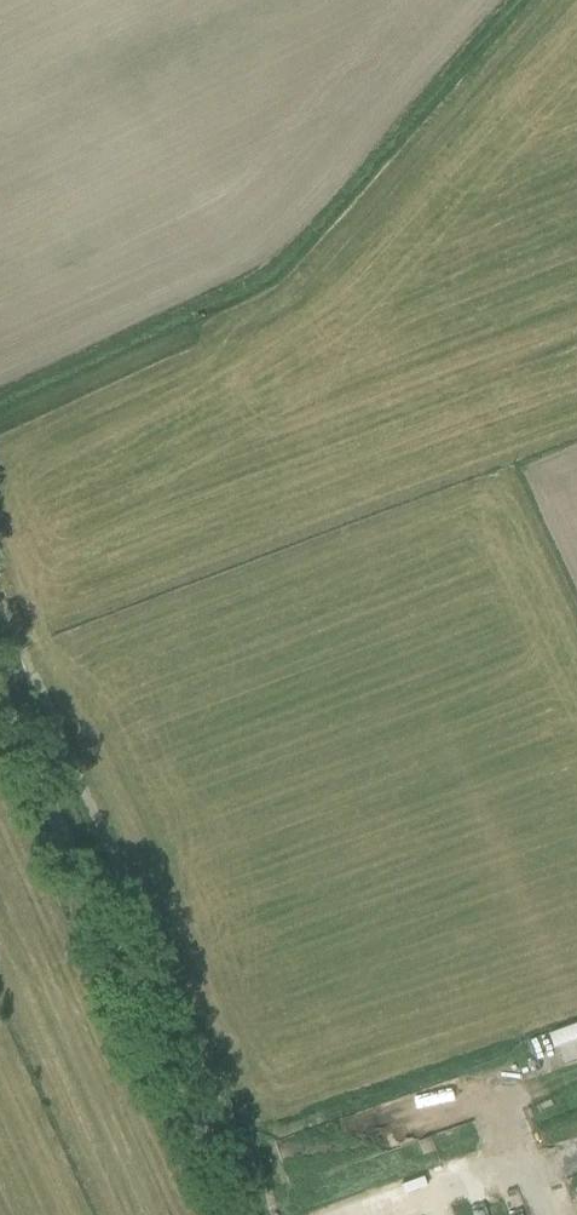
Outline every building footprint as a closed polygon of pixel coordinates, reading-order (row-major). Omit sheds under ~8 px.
[(550,1027),(556,1061),(576,1057),(576,1022),(550,1027)]
